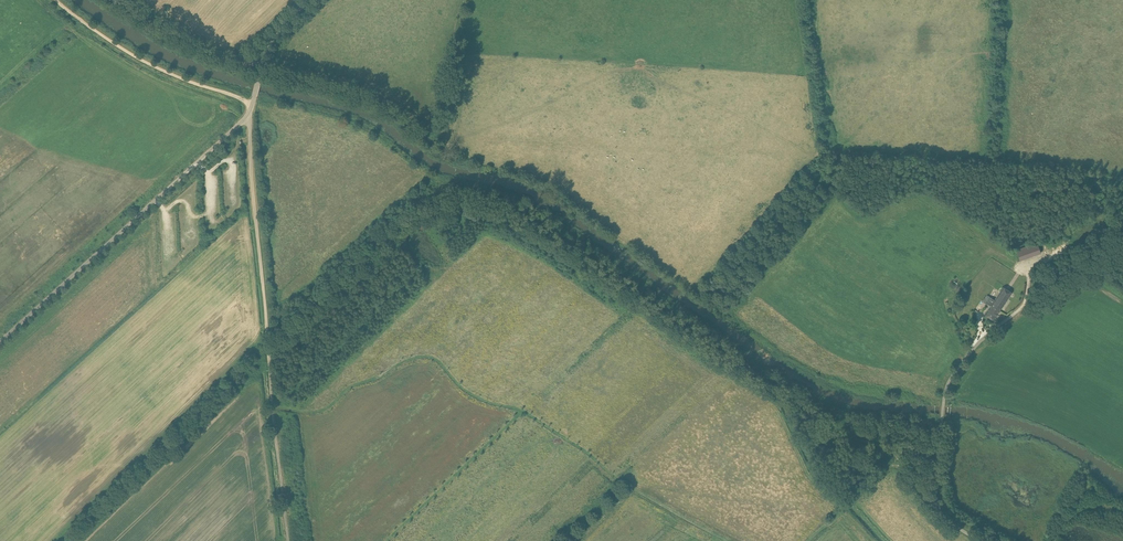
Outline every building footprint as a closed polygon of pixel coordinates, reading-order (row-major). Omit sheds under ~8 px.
[(1017,260),(1039,254),(1036,243),(1014,249),(1017,260)] [(1020,280),(1016,277),(1007,271),(999,284),(996,282),(986,297),(983,302),(987,305),(987,304),(990,306),(985,315),(993,320),(1020,280)]
